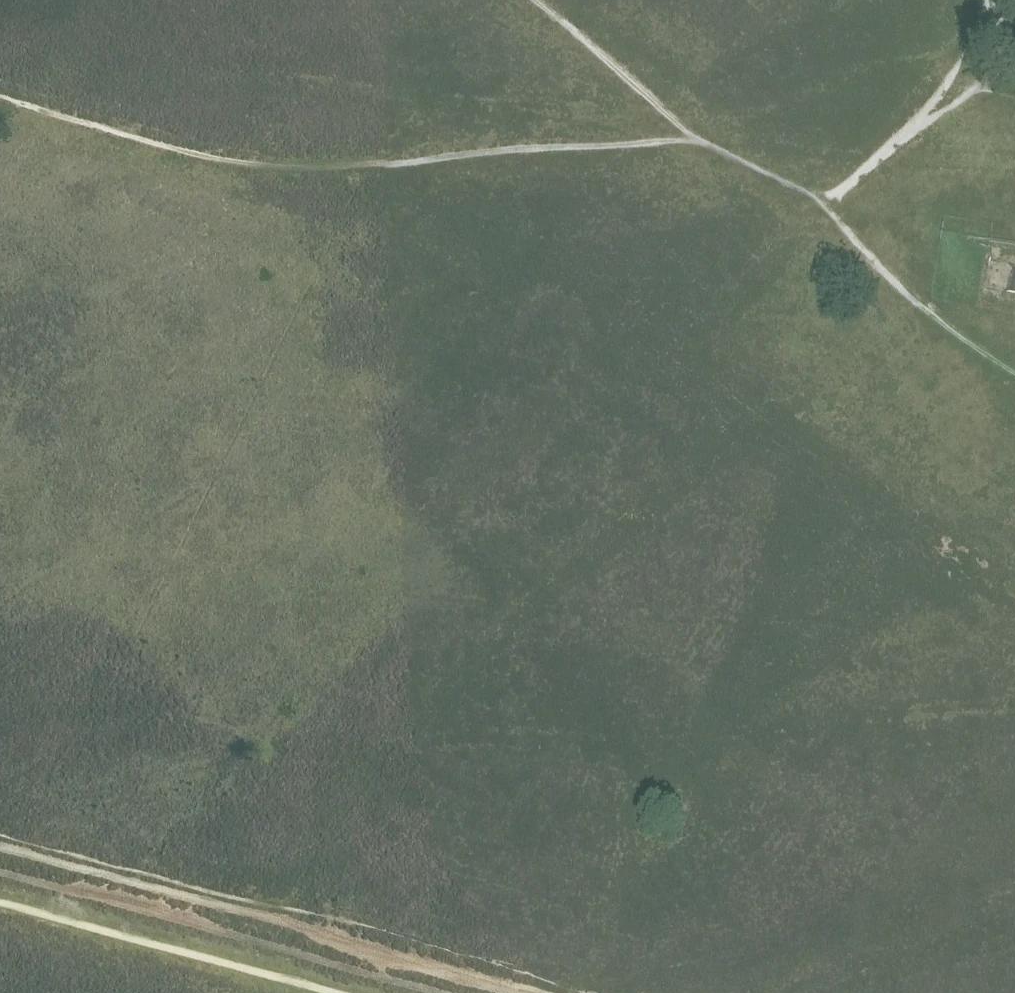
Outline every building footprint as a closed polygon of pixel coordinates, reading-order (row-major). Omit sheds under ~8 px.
[(1001,275),(1014,277),(1014,262),(1003,260),(1001,275)]
